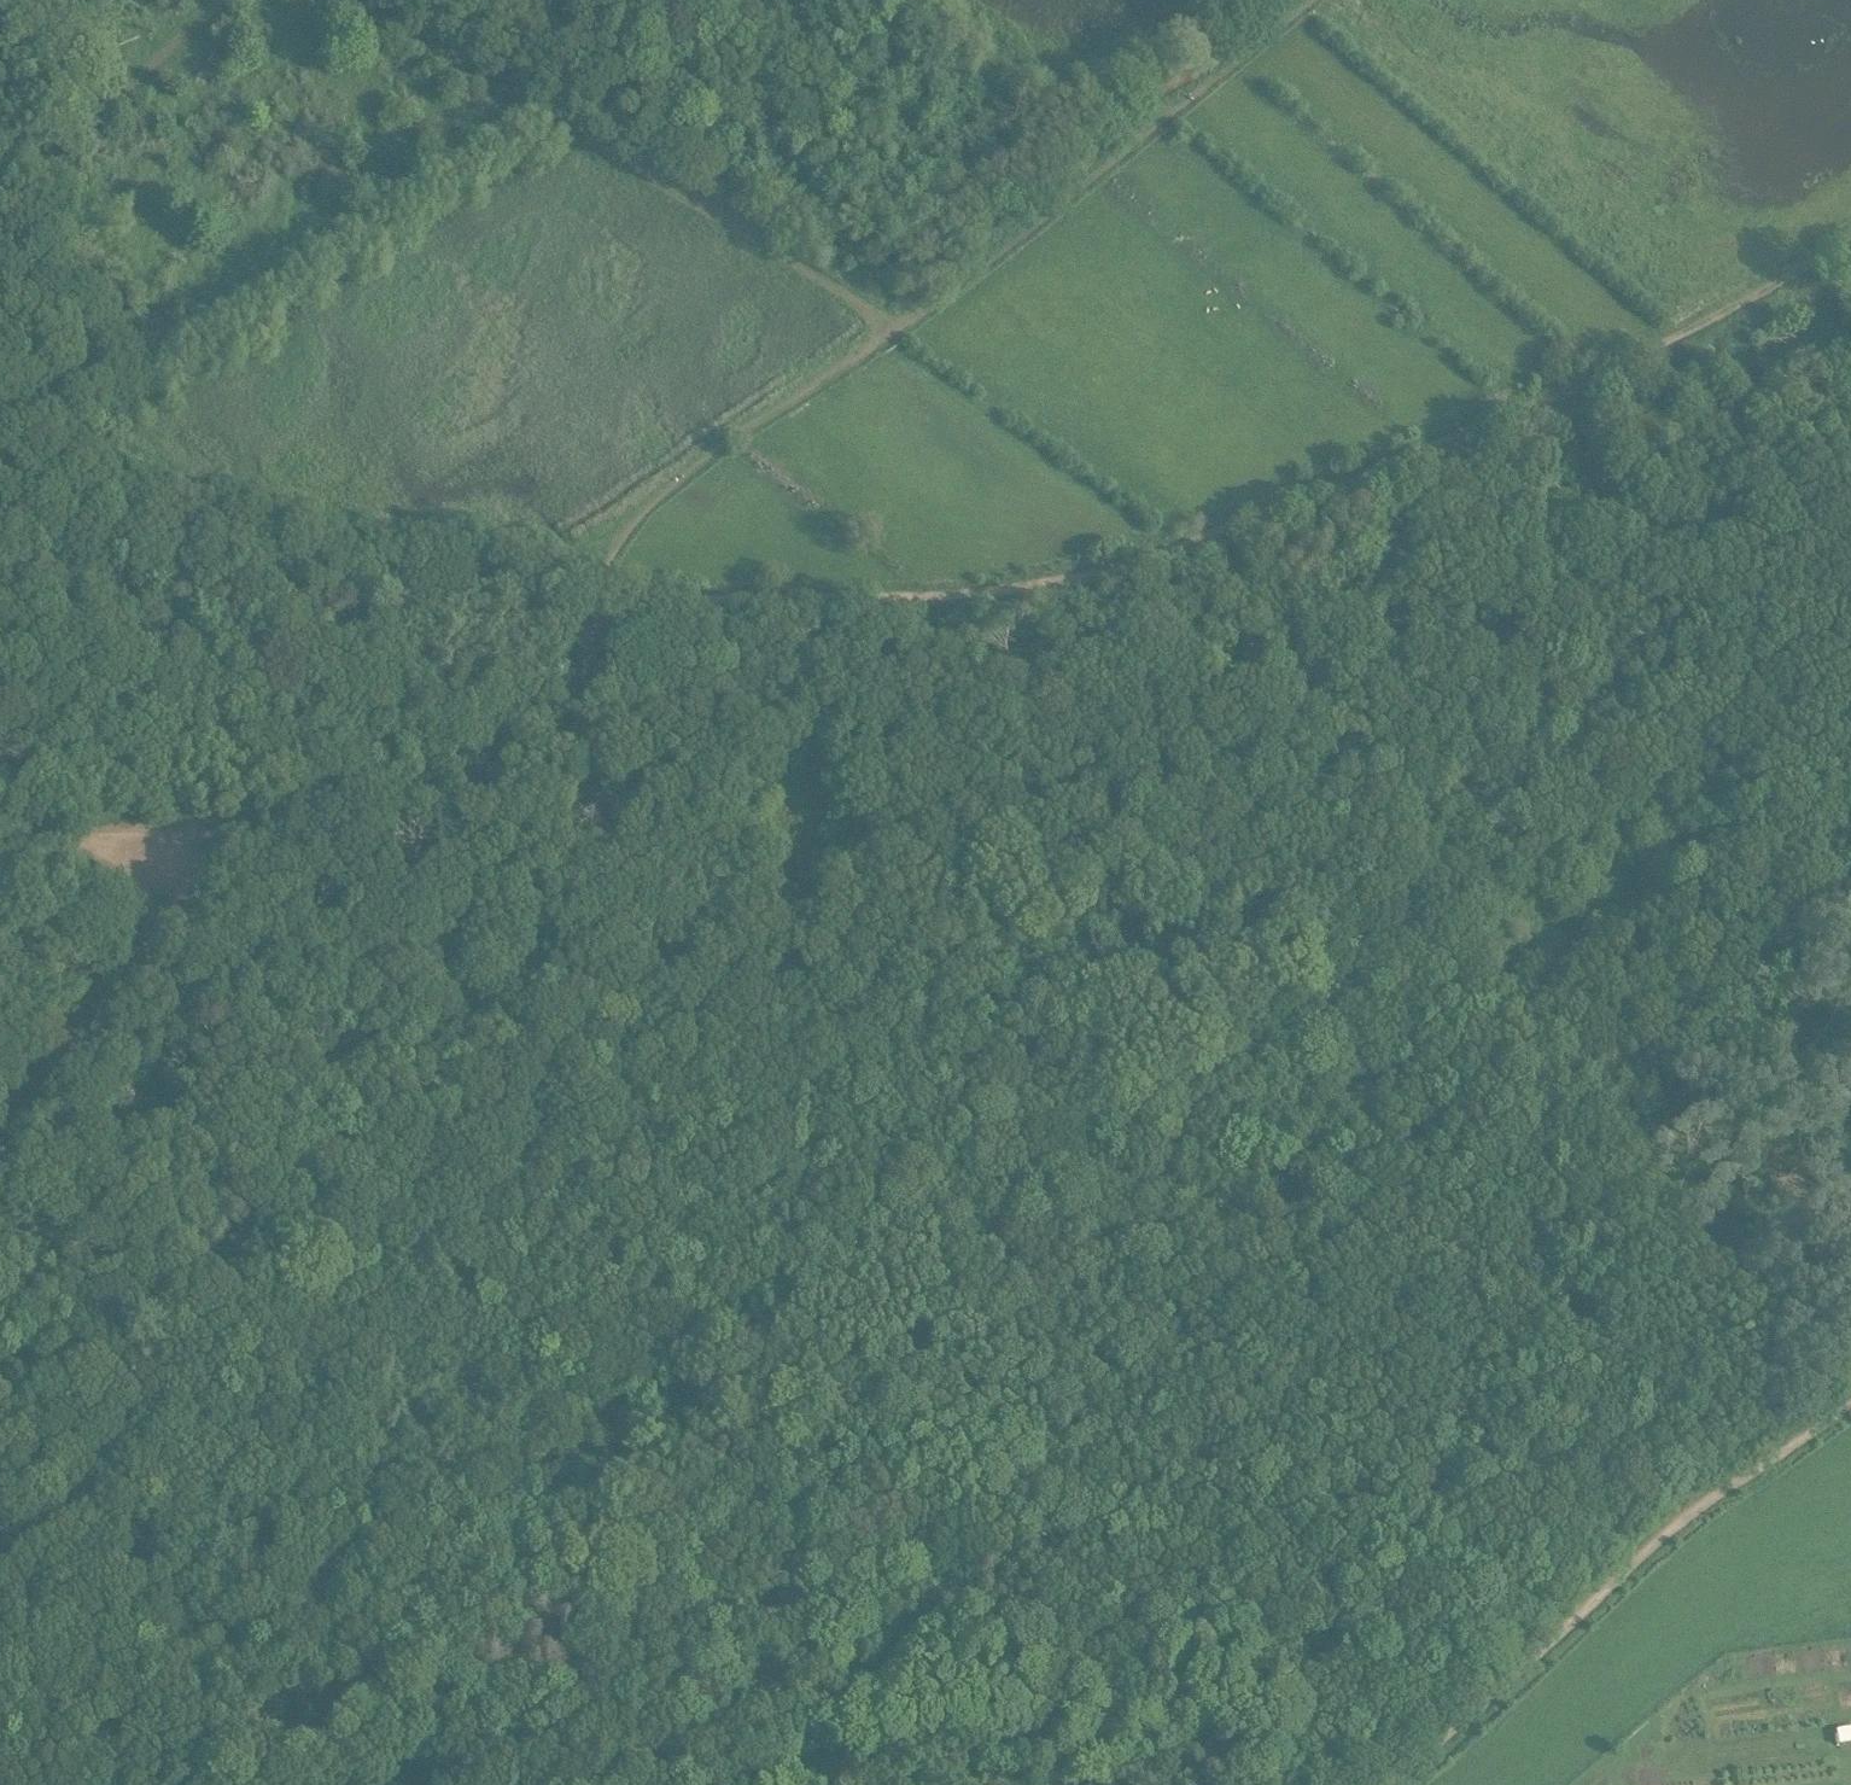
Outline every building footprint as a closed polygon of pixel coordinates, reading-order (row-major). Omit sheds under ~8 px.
[(1839,1728),(1841,1741),(1850,1739),(1850,1726),(1839,1728)]
